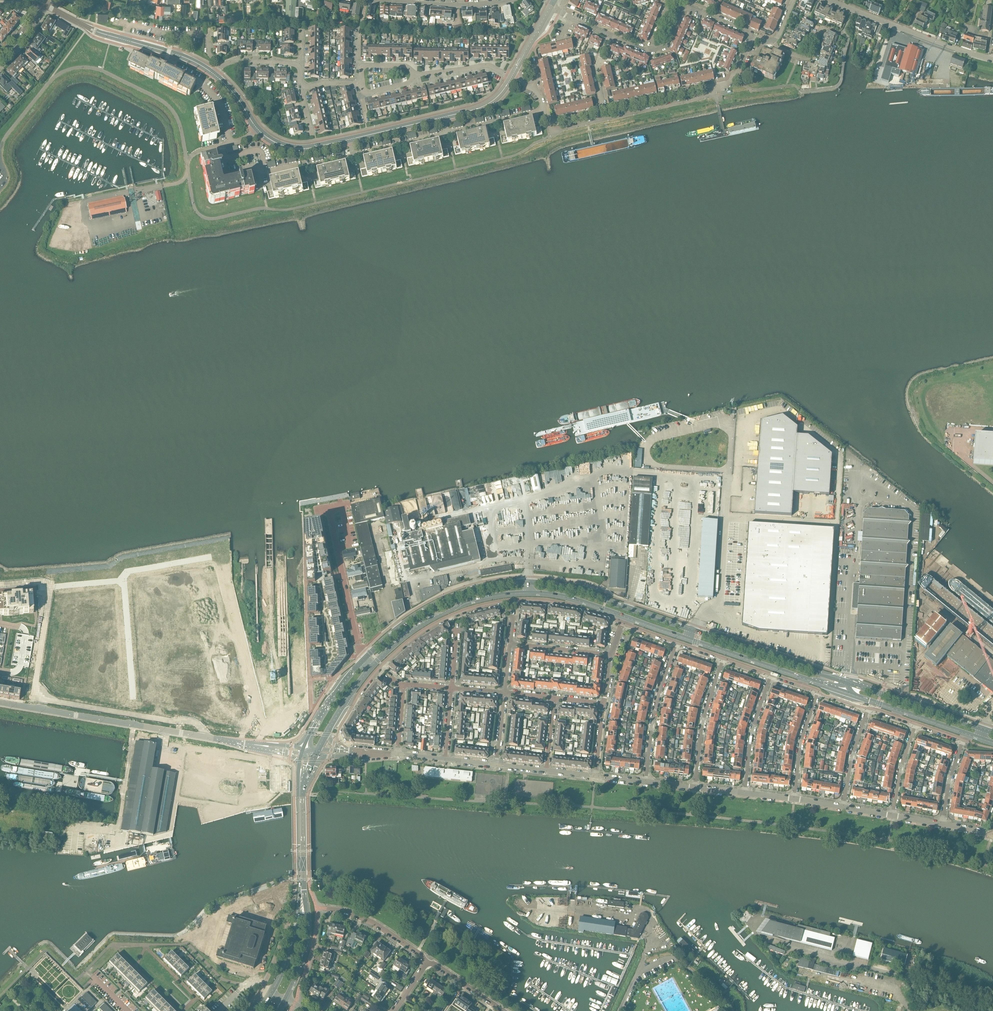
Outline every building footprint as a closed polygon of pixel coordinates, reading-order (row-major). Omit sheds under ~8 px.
[(286,18),(295,19),(296,1),(287,0),(286,18)] [(332,11),(333,2),(330,1),(331,0),(325,0),(324,8),(327,8),(326,10),(332,11)] [(522,3),(527,11),(524,13),(527,18),(535,13),(534,11),(535,10),(534,8),(529,0),(527,0),(522,3)] [(717,12),(722,0),(721,0),(720,0),(718,4),(715,3),(712,10),(717,12)] [(805,10),(809,0),(803,0),(802,3),(799,2),(797,7),(804,10),(805,10)] [(805,10),(804,10),(804,11),(809,13),(815,0),(809,0),(805,10)] [(583,9),(588,11),(591,4),(592,2),(591,1),(590,3),(586,2),(583,9)] [(651,7),(660,11),(662,6),(658,4),(659,2),(656,1),(655,3),(653,6),(651,6),(651,7)] [(352,14),(359,16),(361,6),(354,4),(354,5),(351,4),(341,2),(340,9),(350,11),(350,10),(353,11),(352,14)] [(869,11),(879,16),(882,8),(868,2),(866,7),(870,9),(869,11)] [(588,11),(592,13),(596,4),(595,3),(594,5),(591,4),(588,11)] [(918,10),(924,12),(927,6),(921,3),(918,10)] [(724,15),(728,6),(723,4),(719,12),(724,15)] [(814,14),(820,17),(824,7),(823,6),(822,7),(818,5),(814,14)] [(369,21),(375,22),(376,15),(374,15),(375,8),(369,6),(367,19),(370,19),(369,21)] [(404,17),(404,16),(404,9),(403,9),(403,6),(397,6),(396,17),(404,17)] [(729,17),(733,8),(728,6),(724,15),(729,17)] [(380,17),(389,17),(389,8),(381,7),(380,17)] [(413,21),(416,21),(417,20),(418,14),(421,15),(422,8),(418,8),(407,7),(405,7),(404,16),(406,17),(406,18),(412,19),(412,20),(413,21)] [(429,17),(445,17),(445,10),(445,8),(431,7),(429,17)] [(510,18),(511,23),(514,23),(513,18),(512,18),(510,7),(503,8),(505,19),(510,18)] [(651,12),(658,15),(660,11),(651,7),(650,8),(652,8),(651,12)] [(820,17),(825,19),(829,10),(826,8),(825,7),(824,7),(820,17)] [(734,19),(738,10),(733,8),(729,17),(734,19)] [(981,31),(988,32),(992,9),(984,8),(982,20),(980,20),(979,26),(982,26),(981,31)] [(472,9),(462,10),(463,18),(468,18),(468,23),(476,22),(476,15),(473,15),(472,9)] [(477,15),(477,22),(480,22),(481,22),(480,22),(480,20),(487,20),(487,10),(487,9),(479,10),(480,14),(477,15)] [(774,9),(771,14),(780,18),(782,12),(774,9)] [(444,19),(454,19),(454,16),(452,16),(452,11),(451,11),(450,10),(449,10),(448,11),(445,10),(445,17),(444,19)] [(739,21),(743,12),(738,10),(734,19),(739,21)] [(825,19),(831,22),(835,11),(834,11),(833,11),(829,10),(825,19)] [(493,21),(493,24),(499,24),(499,17),(496,17),(495,11),(488,11),(489,21),(493,21)] [(831,22),(836,24),(840,15),(837,13),(836,12),(835,11),(831,22)] [(914,24),(923,29),(928,18),(933,21),(935,16),(926,11),(923,18),(919,16),(914,24)] [(8,23),(14,28),(20,20),(17,17),(18,15),(14,12),(12,15),(14,16),(8,23)] [(744,23),(748,15),(743,12),(739,21),(744,23)] [(595,22),(600,24),(604,14),(603,14),(602,16),(598,14),(595,22)] [(771,14),(769,19),(778,23),(780,18),(771,14)] [(647,20),(655,24),(656,19),(647,15),(646,16),(648,17),(647,20)] [(752,18),(752,19),(753,17),(748,15),(744,23),(749,25),(752,18)] [(836,24),(842,26),(846,16),(845,16),(844,16),(840,15),(836,24)] [(604,26),(608,27),(612,18),(611,17),(611,19),(607,18),(604,26)] [(684,18),(683,22),(694,27),(694,25),(691,23),(692,21),(691,20),(692,18),(690,17),(689,19),(684,18)] [(748,27),(753,29),(757,21),(752,19),(752,18),(749,25),(748,27)] [(8,35),(14,28),(8,23),(7,25),(5,23),(6,22),(3,19),(0,23),(0,24),(5,27),(2,30),(8,35)] [(61,38),(64,40),(70,31),(67,30),(68,27),(58,20),(57,22),(53,19),(52,21),(48,19),(44,25),(43,25),(41,28),(42,29),(41,30),(48,34),(54,25),(65,32),(61,38)] [(702,27),(706,29),(709,21),(705,19),(701,22),(702,27)] [(769,19),(767,24),(776,28),(778,23),(769,19)] [(861,36),(862,34),(867,22),(858,19),(856,24),(857,24),(856,27),(857,28),(857,29),(858,29),(859,29),(860,31),(858,34),(860,35),(860,36),(861,36)] [(613,29),(617,31),(621,22),(620,21),(619,23),(616,22),(613,29)] [(706,29),(712,31),(715,24),(709,21),(706,29)] [(753,29),(758,31),(762,23),(757,21),(753,29)] [(804,21),(802,26),(802,27),(809,30),(812,31),(812,30),(812,28),(813,25),(804,21)] [(867,22),(862,34),(861,36),(861,37),(862,37),(863,36),(867,37),(872,24),(867,22)] [(643,29),(651,32),(653,28),(643,24),(643,25),(645,26),(643,29)] [(765,29),(773,33),(776,28),(767,24),(765,29)] [(877,26),(872,24),(867,37),(872,39),(877,26)] [(621,33),(626,35),(630,25),(629,25),(628,27),(625,25),(621,33)] [(681,26),(679,30),(690,35),(691,33),(687,32),(688,29),(681,26)] [(723,35),(726,28),(721,26),(716,38),(718,38),(720,34),(723,35)] [(800,26),(797,31),(805,34),(805,35),(807,36),(808,34),(807,33),(809,30),(802,27),(802,26),(800,26)] [(217,31),(217,36),(226,37),(226,31),(229,31),(229,28),(222,27),(222,31),(217,31)] [(875,39),(878,40),(879,37),(882,38),(885,29),(879,27),(876,35),(875,39)] [(282,37),(293,38),(293,32),(288,32),(288,28),(282,28),(282,31),(282,37)] [(580,36),(582,37),(585,29),(581,28),(576,39),(578,40),(580,36)] [(2,43),(8,35),(2,30),(0,29),(0,41),(2,43)] [(580,40),(582,41),(584,38),(586,39),(588,34),(590,35),(591,33),(589,32),(589,31),(585,29),(582,37),(580,40)] [(732,39),(735,32),(730,30),(726,42),(727,42),(729,38),(732,39)] [(796,30),(793,36),(800,39),(803,40),(804,39),(803,38),(805,35),(805,34),(797,31),(796,30)] [(941,40),(948,42),(950,37),(953,38),(955,34),(945,30),(941,40)] [(824,36),(823,38),(836,43),(836,42),(835,42),(837,36),(828,32),(826,36),(826,35),(824,36)] [(639,41),(642,42),(643,39),(647,41),(649,37),(640,33),(639,34),(641,35),(640,38),(639,41)] [(677,34),(675,39),(687,43),(687,41),(684,40),(685,37),(677,34)] [(735,46),(737,47),(739,42),(742,43),(745,36),(740,34),(735,46)] [(948,42),(954,45),(958,35),(955,34),(953,38),(950,37),(948,42)] [(33,40),(40,45),(45,39),(39,35),(37,37),(36,36),(33,40)] [(45,39),(53,44),(55,41),(47,35),(45,39)] [(791,35),(789,41),(796,44),(799,45),(799,44),(799,43),(800,39),(793,36),(791,35)] [(961,47),(971,50),(974,38),(964,35),(961,47)] [(222,45),(228,46),(229,42),(229,37),(226,37),(217,36),(217,42),(222,42),(222,45)] [(589,43),(594,45),(597,38),(592,36),(589,43)] [(280,46),(282,46),(288,46),(288,43),(293,43),(293,38),(282,37),(282,43),(280,43),(280,46)] [(594,45),(599,48),(602,40),(597,38),(594,45)] [(824,42),(822,45),(832,49),(834,44),(835,44),(836,43),(823,38),(822,40),(823,41),(824,42)] [(973,49),(985,52),(987,41),(974,38),(973,49)] [(36,51),(38,52),(40,50),(38,48),(40,45),(33,40),(31,43),(32,44),(31,46),(36,51)] [(246,52),(246,43),(246,40),(237,40),(237,47),(240,47),(240,52),(246,52)] [(785,46),(795,50),(795,49),(795,47),(796,44),(789,41),(787,40),(785,46)] [(252,47),(255,47),(255,41),(252,41),(252,43),(246,43),(246,52),(252,52),(252,47)] [(258,52),(264,52),(264,43),(258,43),(258,41),(255,41),(255,47),(258,47),(258,52)] [(264,52),(270,52),(270,47),(273,47),(273,41),(264,41),(264,43),(264,52)] [(674,43),(672,47),(683,52),(684,50),(680,48),(681,46),(674,43)] [(609,52),(614,54),(617,47),(612,44),(609,52)] [(217,55),(226,55),(226,49),(228,49),(228,46),(222,45),(222,49),(217,49),(217,55)] [(823,49),(821,52),(831,56),(833,51),(834,51),(835,50),(832,49),(822,45),(821,47),(822,49),(823,49)] [(885,67),(880,81),(888,83),(891,75),(898,78),(900,71),(907,73),(914,75),(916,76),(924,51),(908,46),(907,50),(892,45),(885,67)] [(284,56),(293,56),(293,50),(288,50),(288,46),(282,46),(282,50),(284,50),(284,56)] [(614,54),(619,56),(622,49),(617,47),(614,54)] [(755,59),(750,69),(754,70),(754,71),(758,73),(759,72),(763,73),(762,75),(773,80),(774,76),(775,77),(779,68),(778,67),(779,64),(781,64),(783,60),(782,59),(783,56),(763,47),(759,55),(763,57),(760,61),(755,59)] [(630,58),(633,51),(629,49),(624,60),(626,61),(628,57),(630,58)] [(32,61),(36,66),(41,60),(43,57),(34,50),(33,52),(31,50),(30,51),(29,50),(26,53),(27,54),(26,55),(32,61)] [(822,56),(820,60),(830,64),(832,58),(833,59),(834,58),(831,56),(821,52),(820,54),(821,56),(822,56)] [(638,62),(641,54),(637,53),(632,64),(634,65),(636,61),(638,62)] [(727,60),(733,63),(735,58),(724,53),(723,55),(728,57),(727,60)] [(128,66),(190,96),(192,92),(195,85),(193,84),(194,83),(166,69),(166,68),(160,65),(159,66),(136,54),(135,55),(133,54),(130,62),(128,66)] [(641,67),(643,68),(644,64),(647,65),(650,58),(645,56),(641,67)] [(950,64),(962,68),(965,60),(953,56),(950,64)] [(16,62),(22,68),(24,65),(25,66),(27,64),(32,69),(35,66),(29,61),(27,63),(21,57),(19,59),(17,59),(16,61),(16,62)] [(651,62),(653,68),(657,66),(657,67),(659,67),(656,60),(651,62)] [(816,76),(817,76),(817,75),(824,76),(824,70),(829,71),(830,64),(820,60),(818,64),(816,76)] [(13,65),(12,66),(18,72),(22,68),(16,62),(15,62),(13,64),(13,65)] [(722,70),(729,72),(731,68),(720,63),(719,64),(724,66),(722,70)] [(808,78),(809,78),(809,75),(811,65),(809,64),(807,65),(807,66),(804,66),(802,76),(808,77),(808,78)] [(809,75),(815,76),(815,77),(816,78),(816,76),(818,64),(816,64),(815,65),(814,65),(811,65),(809,75)] [(9,69),(7,71),(13,77),(11,79),(11,80),(10,80),(16,86),(19,83),(15,79),(17,77),(20,74),(18,72),(12,66),(11,67),(10,67),(9,68),(9,69)] [(253,82),(253,75),(250,75),(250,70),(244,70),(244,79),(250,79),(250,82),(253,82)] [(259,79),(262,79),(262,70),(256,70),(256,75),(253,75),(253,82),(257,82),(259,80),(259,79)] [(268,82),(271,82),(271,75),(268,75),(268,70),(262,70),(262,79),(268,79),(268,82)] [(274,80),(280,80),(280,71),(274,71),(274,76),(271,75),(271,82),(274,82),(274,80)] [(286,82),(289,82),(289,76),(286,76),(286,71),(280,71),(280,80),(286,80),(286,82)] [(480,73),(483,85),(483,87),(489,86),(488,83),(491,82),(489,74),(483,76),(482,73),(480,73)] [(0,84),(0,86),(7,93),(12,88),(19,95),(22,92),(11,81),(9,84),(2,76),(1,78),(0,77),(0,83),(0,84)] [(459,78),(462,90),(467,88),(465,80),(462,81),(461,78),(459,78)] [(678,78),(667,81),(669,86),(674,85),(674,89),(680,87),(678,78)] [(657,83),(659,92),(664,91),(664,88),(669,86),(667,81),(657,83)] [(427,86),(430,97),(435,96),(433,87),(430,88),(430,85),(427,86)] [(276,98),(277,101),(286,99),(294,97),(293,92),(288,93),(287,90),(281,91),(282,94),(284,94),(285,96),(276,98)] [(285,106),(285,109),(292,107),(291,104),(296,103),(294,97),(286,99),(287,105),(285,106)] [(288,111),(290,117),(298,115),(297,109),(292,110),(292,107),(285,109),(286,112),(288,111)] [(195,113),(202,142),(217,139),(215,133),(218,133),(217,129),(214,130),(212,119),(214,118),(213,115),(211,115),(210,110),(208,110),(195,113)] [(289,123),(289,126),(296,125),(295,122),(300,121),(298,115),(290,117),(291,123),(289,123)] [(506,137),(501,138),(502,144),(543,135),(541,129),(535,130),(533,121),(533,119),(527,120),(524,121),(513,124),(509,125),(504,126),(504,128),(506,137)] [(293,129),(294,135),(303,133),(301,127),(296,128),(296,125),(289,126),(290,129),(293,129)] [(318,132),(319,135),(330,132),(329,126),(320,128),(321,131),(318,132)] [(460,148),(454,149),(455,155),(496,146),(494,140),(489,141),(487,132),(487,133),(486,130),(481,132),(481,131),(477,132),(466,135),(463,136),(457,137),(458,139),(460,148)] [(413,159),(408,160),(409,166),(449,157),(448,151),(442,152),(440,144),(440,141),(434,143),(430,143),(430,144),(420,146),(416,147),(411,148),(411,151),(413,159)] [(206,190),(208,201),(209,201),(209,202),(210,203),(211,204),(212,204),(213,204),(214,204),(224,202),(224,200),(229,199),(229,198),(253,192),(252,184),(257,183),(254,172),(249,173),(250,178),(242,180),(241,180),(241,178),(241,177),(240,177),(239,177),(238,177),(238,178),(238,179),(234,179),(235,182),(223,185),(222,184),(219,172),(221,171),(220,168),(221,167),(222,166),(221,166),(221,165),(220,165),(217,165),(215,157),(220,155),(219,150),(208,153),(209,158),(201,160),(207,185),(206,185),(207,190),(206,190)] [(366,170),(361,172),(362,177),(403,168),(401,162),(396,163),(394,155),(393,152),(387,154),(384,155),(373,157),(369,158),(364,159),(364,162),(366,170)] [(320,181),(314,183),(316,188),(356,179),(355,173),(349,174),(347,166),(346,164),(341,165),(337,166),(327,168),(323,169),(317,170),(318,173),(320,181)] [(273,192),(268,194),(269,200),(309,190),(308,184),(302,185),(300,177),(300,175),(294,176),(290,177),(280,179),(276,180),(271,181),(271,184),(273,192)] [(88,204),(91,220),(126,212),(123,197),(88,204)] [(666,401),(571,423),(574,437),(668,415),(666,401)] [(754,513),(792,516),(793,493),(797,435),(797,427),(782,416),(760,422),(754,513)] [(829,495),(832,455),(825,450),(808,436),(797,435),(793,493),(829,495)] [(975,435),(973,463),(992,465),(992,436),(975,435)] [(634,477),(633,495),(652,496),(653,479),(634,477)] [(633,495),(629,545),(648,546),(652,496),(633,495)] [(352,509),(354,518),(356,525),(368,522),(385,518),(380,499),(351,506),(352,509)] [(401,522),(398,506),(383,510),(387,525),(401,522)] [(864,513),(861,552),(906,555),(909,516),(904,511),(869,509),(864,513)] [(470,520),(469,515),(446,521),(446,523),(448,530),(461,527),(460,523),(470,520)] [(403,519),(407,535),(411,533),(408,518),(403,519)] [(408,560),(410,566),(405,567),(406,571),(406,570),(411,569),(411,572),(430,567),(430,569),(434,573),(435,572),(435,573),(438,572),(438,571),(475,563),(474,558),(480,557),(475,538),(464,541),(461,527),(448,530),(446,523),(443,524),(444,528),(442,528),(424,533),(407,537),(407,535),(403,519),(402,519),(403,522),(399,523),(403,538),(406,552),(402,553),(404,561),(408,560)] [(383,586),(368,522),(356,525),(363,556),(372,593),(375,592),(380,591),(379,590),(379,587),(383,586)] [(422,526),(424,533),(442,528),(441,522),(422,526)] [(749,524),(742,625),(759,631),(827,635),(834,530),(749,524)] [(320,526),(308,529),(308,553),(306,553),(307,583),(315,583),(314,548),(318,547),(324,574),(331,572),(327,550),(325,551),(320,526)] [(355,550),(343,552),(344,558),(356,556),(355,550)] [(861,552),(860,576),(905,579),(906,555),(861,552)] [(620,559),(617,559),(617,561),(614,560),(614,558),(612,558),(610,588),(624,589),(625,561),(620,561),(620,559)] [(500,567),(490,569),(491,575),(500,574),(512,571),(511,565),(500,567)] [(351,570),(347,571),(348,577),(363,574),(361,568),(358,569),(358,566),(355,566),(356,569),(351,570)] [(901,636),(905,579),(860,576),(859,590),(879,591),(878,608),(876,635),(876,637),(876,638),(878,639),(880,638),(881,637),(881,635),(901,636)] [(448,582),(445,582),(444,577),(434,579),(437,587),(420,591),(423,602),(441,592),(440,590),(444,589),(445,588),(446,588),(446,587),(447,586),(448,585),(448,584),(448,583),(448,582)] [(328,580),(324,581),(325,582),(325,584),(326,589),(325,589),(330,588),(335,587),(334,584),(333,579),(328,580)] [(402,585),(405,598),(410,597),(407,583),(402,585)] [(335,587),(325,589),(326,597),(336,595),(335,587)] [(366,589),(351,592),(352,599),(368,596),(366,589)] [(397,603),(400,602),(404,601),(402,591),(399,592),(398,589),(395,590),(395,593),(396,598),(397,603)] [(318,590),(308,590),(308,598),(318,598),(318,590)] [(859,590),(856,633),(866,634),(866,636),(866,637),(868,638),(870,637),(871,637),(871,634),(873,608),(878,608),(879,591),(859,590)] [(9,615),(8,613),(14,612),(18,612),(18,614),(29,613),(29,611),(33,611),(34,611),(33,595),(32,594),(22,595),(22,596),(12,597),(1,598),(1,599),(0,599),(0,615),(9,615)] [(332,596),(326,597),(327,597),(328,597),(329,601),(329,604),(328,604),(338,602),(336,595),(332,596)] [(318,598),(308,598),(308,606),(319,606),(318,598)] [(338,602),(328,604),(330,612),(340,610),(338,602)] [(400,602),(397,603),(393,604),(396,617),(400,616),(399,614),(405,612),(403,605),(401,606),(400,602)] [(319,606),(308,606),(309,614),(319,614),(319,606)] [(564,616),(565,609),(550,606),(549,607),(548,614),(564,616)] [(500,615),(499,610),(499,608),(497,607),(482,611),(484,619),(500,615)] [(359,611),(355,612),(356,616),(371,613),(370,609),(368,610),(367,610),(367,608),(364,608),(364,610),(359,611)] [(580,619),(581,615),(582,612),(581,611),(565,609),(564,616),(580,619)] [(340,610),(330,612),(330,613),(331,612),(332,619),(331,620),(341,618),(340,610)] [(482,611),(467,615),(466,616),(468,623),(484,619),(482,611)] [(591,615),(590,614),(585,613),(582,622),(589,623),(591,615)] [(935,614),(916,639),(927,648),(947,624),(935,614)] [(589,623),(595,625),(597,616),(591,615),(589,623)] [(595,625),(601,626),(604,618),(597,616),(595,625)] [(341,618),(331,620),(333,628),(343,625),(341,618)] [(601,626),(607,628),(609,620),(609,619),(604,618),(601,626)] [(319,621),(309,622),(309,630),(320,630),(319,621)] [(439,628),(443,635),(448,632),(447,630),(450,628),(447,623),(445,625),(439,627),(439,628)] [(518,623),(517,638),(523,638),(523,640),(526,640),(526,636),(527,627),(527,624),(518,623)] [(343,625),(333,628),(334,628),(336,635),(335,635),(345,633),(343,625)] [(491,640),(500,641),(502,627),(500,627),(493,626),(493,628),(494,628),(493,638),(492,638),(491,640)] [(954,662),(959,656),(970,642),(950,626),(924,657),(936,667),(945,655),(954,662)] [(465,627),(465,632),(465,637),(476,638),(477,636),(472,636),(473,633),(468,633),(468,632),(473,632),(473,629),(469,629),(469,627),(465,627)] [(439,628),(435,631),(439,638),(441,637),(441,636),(443,635),(439,628)] [(320,630),(309,630),(310,638),(320,638),(320,630)] [(605,647),(606,633),(601,633),(601,630),(596,630),(596,632),(597,632),(596,648),(598,648),(599,647),(605,647)] [(435,631),(431,633),(435,640),(437,638),(437,639),(439,638),(435,631)] [(546,643),(547,641),(547,634),(533,632),(532,641),(546,643)] [(345,633),(335,635),(336,643),(346,641),(345,633)] [(431,633),(426,636),(431,643),(433,642),(432,641),(435,640),(431,633)] [(17,634),(11,664),(20,666),(29,667),(34,637),(25,635),(17,634)] [(426,636),(424,637),(421,639),(426,645),(428,643),(429,644),(431,643),(426,636)] [(575,644),(575,646),(589,647),(590,638),(576,637),(575,644)] [(320,638),(310,638),(310,646),(320,646),(320,638)] [(421,638),(417,642),(422,648),(422,649),(423,649),(425,652),(427,650),(425,648),(424,647),(426,645),(421,639),(421,638)] [(628,644),(626,649),(630,650),(634,652),(636,648),(638,640),(633,639),(631,645),(628,644)] [(490,654),(499,655),(500,642),(500,641),(491,640),(491,642),(492,642),(491,652),(490,652),(490,654)] [(346,641),(336,643),(336,644),(338,643),(339,650),(338,650),(338,651),(348,649),(346,641)] [(417,642),(413,644),(418,652),(420,650),(422,648),(417,642)] [(463,658),(471,659),(472,642),(464,642),(463,658)] [(640,649),(638,655),(641,656),(643,650),(645,651),(647,644),(643,642),(640,649)] [(980,650),(970,642),(959,656),(969,664),(980,650)] [(418,652),(413,644),(408,648),(409,648),(414,654),(416,657),(420,654),(421,655),(422,654),(421,652),(420,653),(418,652)] [(648,655),(648,658),(650,659),(650,658),(651,653),(654,654),(656,647),(652,645),(649,653),(650,653),(649,655),(648,655)] [(409,648),(405,652),(412,659),(411,658),(412,657),(412,656),(414,654),(409,648)] [(343,650),(338,651),(338,652),(339,657),(339,658),(344,662),(349,655),(348,649),(343,650)] [(524,650),(521,650),(521,652),(515,651),(514,665),(523,666),(523,664),(522,664),(523,654),(524,654),(524,650)] [(629,652),(627,657),(635,660),(637,660),(638,656),(636,655),(635,654),(636,652),(635,652),(634,652),(630,650),(629,652)] [(989,658),(980,650),(969,664),(978,672),(989,658)] [(545,653),(531,651),(530,660),(532,660),(542,661),(544,662),(545,655),(545,653)] [(405,652),(401,655),(407,661),(409,659),(409,660),(409,659),(411,661),(412,659),(405,652)] [(321,653),(310,653),(311,662),(321,661),(321,653)] [(499,655),(490,654),(490,657),(491,657),(490,666),(488,666),(488,669),(497,669),(499,655)] [(401,655),(397,659),(403,665),(405,663),(404,663),(407,661),(401,655)] [(588,657),(573,656),(573,658),(572,665),(575,665),(587,666),(588,657)] [(973,678),(977,674),(978,672),(969,664),(959,656),(954,662),(973,678)] [(339,658),(335,663),(340,667),(344,662),(339,658)] [(593,672),(593,674),(602,675),(603,661),(597,660),(597,658),(594,658),(594,662),(593,672)] [(694,660),(689,658),(686,668),(687,666),(691,667),(694,660)] [(989,658),(978,672),(977,674),(986,681),(992,672),(992,661),(989,658)] [(397,659),(393,662),(399,668),(401,666),(402,666),(403,665),(397,659)] [(652,666),(659,668),(662,661),(658,660),(657,662),(656,662),(654,661),(652,666)] [(399,668),(393,662),(389,666),(392,669),(391,670),(395,674),(397,674),(401,670),(399,668)] [(335,663),(331,668),(336,672),(340,667),(335,663)] [(703,671),(705,672),(708,664),(703,663),(701,670),(700,674),(702,674),(703,671)] [(676,666),(674,673),(681,676),(684,677),(685,674),(682,673),(683,671),(679,670),(680,668),(680,667),(676,666)] [(328,672),(325,672),(325,677),(332,677),(336,672),(331,668),(328,672)] [(321,669),(311,669),(311,678),(321,677),(321,669)] [(521,673),(513,672),(511,686),(512,688),(517,688),(518,681),(519,677),(521,677),(521,673)] [(986,681),(983,685),(992,693),(992,692),(992,672),(986,681)] [(697,681),(706,684),(709,677),(705,676),(704,678),(701,677),(700,679),(698,679),(697,681)] [(378,678),(374,683),(381,688),(382,690),(386,685),(386,683),(382,680),(381,680),(378,678)] [(534,688),(550,690),(551,682),(535,680),(534,682),(534,688)] [(534,682),(518,681),(517,688),(534,690),(534,688),(534,682)] [(551,682),(550,690),(552,690),(554,690),(555,691),(558,692),(558,691),(560,691),(561,683),(561,682),(551,681),(551,682)] [(593,689),(593,697),(598,697),(599,696),(601,682),(597,681),(596,686),(594,685),(593,689)] [(705,689),(706,684),(697,681),(696,683),(698,684),(698,686),(705,689)] [(381,688),(374,683),(375,683),(371,687),(378,693),(379,691),(381,688)] [(561,683),(560,691),(577,693),(577,687),(577,685),(561,683)] [(371,687),(368,691),(374,696),(376,694),(377,694),(378,693),(371,687)] [(577,693),(576,695),(593,697),(593,689),(577,687),(577,693)] [(669,687),(668,692),(677,695),(675,694),(677,690),(669,687)] [(771,694),(769,700),(777,703),(779,697),(782,690),(773,687),(772,692),(771,694)] [(702,698),(703,693),(694,690),(693,692),(695,693),(694,695),(702,698)] [(368,691),(365,695),(372,701),(373,699),(373,698),(374,696),(368,691)] [(362,699),(369,704),(370,702),(371,702),(372,701),(365,695),(362,699)] [(664,704),(672,706),(673,701),(668,700),(669,698),(666,697),(664,704)] [(801,707),(800,710),(805,711),(806,706),(809,699),(804,697),(802,705),(804,706),(803,708),(801,707)] [(614,704),(621,706),(623,706),(625,700),(615,698),(613,698),(612,703),(614,704)] [(362,699),(359,704),(370,711),(369,710),(370,708),(367,706),(369,704),(362,699)] [(516,708),(517,700),(511,700),(510,701),(508,714),(512,715),(513,711),(515,711),(516,708)] [(516,708),(531,710),(532,704),(533,702),(517,700),(516,708)] [(818,711),(815,721),(820,723),(822,719),(820,719),(822,713),(824,713),(827,705),(822,703),(820,704),(818,711)] [(359,704),(356,708),(363,712),(364,710),(365,711),(365,710),(367,711),(369,712),(370,711),(359,704)] [(548,714),(548,712),(549,706),(548,706),(532,704),(531,710),(531,712),(548,714)] [(575,708),(564,707),(560,707),(559,708),(558,715),(574,716),(575,714),(575,708)] [(575,714),(591,716),(592,708),(575,707),(575,708),(575,714)] [(353,713),(361,717),(362,715),(361,715),(363,712),(356,708),(353,712),(353,713)] [(837,709),(835,716),(840,718),(843,711),(837,709)] [(843,711),(840,718),(845,720),(848,712),(843,711)] [(353,713),(351,717),(357,721),(359,719),(361,717),(353,713)] [(482,727),(491,729),(492,714),(483,713),(482,726),(482,727)] [(853,714),(851,722),(857,724),(859,716),(853,714)] [(510,731),(519,732),(520,729),(521,720),(521,717),(512,716),(510,731)] [(764,716),(762,720),(772,724),(770,723),(771,719),(764,716)] [(351,717),(348,721),(356,726),(357,724),(356,724),(357,721),(351,717)] [(762,720),(761,725),(771,728),(772,724),(762,720)] [(868,729),(867,732),(869,732),(870,730),(870,729),(873,730),(876,722),(871,720),(868,729)] [(348,721),(346,726),(352,730),(354,727),(354,728),(356,726),(348,721)] [(761,725),(759,729),(767,732),(769,733),(770,728),(771,728),(761,725)] [(346,726),(345,726),(341,734),(343,738),(350,734),(349,733),(350,732),(352,730),(346,726)] [(489,743),(491,729),(482,727),(482,730),(480,742),(489,743)] [(843,728),(843,730),(846,731),(845,733),(844,732),(844,734),(852,736),(854,732),(843,728)] [(510,731),(509,745),(518,746),(519,732),(510,731)] [(354,744),(354,743),(355,735),(355,736),(352,735),(351,736),(350,734),(343,738),(345,743),(354,744)] [(918,736),(913,750),(915,751),(918,745),(920,746),(923,738),(918,736)] [(923,738),(920,746),(925,747),(928,740),(923,738)] [(165,833),(167,823),(170,807),(175,774),(154,771),(154,770),(156,761),(153,761),(156,745),(136,742),(130,775),(121,831),(153,836),(165,833)] [(893,742),(892,744),(894,745),(893,748),(900,751),(902,745),(900,744),(897,743),(895,743),(893,742)] [(472,749),(456,747),(455,754),(456,755),(471,757),(472,749)] [(945,758),(944,761),(947,761),(949,762),(953,748),(949,747),(946,754),(949,755),(947,759),(945,758)] [(488,757),(489,751),(472,749),(471,757),(487,758),(488,757)] [(636,757),(640,757),(641,750),(633,749),(633,754),(635,754),(637,755),(636,757)] [(861,751),(858,757),(861,758),(861,757),(866,759),(868,753),(861,751)] [(913,751),(912,756),(922,759),(923,757),(924,755),(921,754),(913,751)] [(974,752),(965,752),(963,758),(969,760),(969,758),(974,758),(974,752)] [(527,755),(511,753),(510,761),(513,761),(526,763),(527,755)] [(543,757),(527,755),(526,763),(541,764),(542,764),(543,757)] [(682,760),(686,760),(686,762),(690,763),(690,756),(683,755),(682,760)] [(69,779),(70,769),(0,757),(0,767),(69,779)] [(553,758),(553,759),(552,765),(553,766),(568,767),(569,759),(553,758)] [(568,767),(585,769),(586,761),(569,759),(568,767)] [(438,778),(438,774),(439,772),(438,772),(439,769),(439,768),(435,767),(435,768),(425,767),(424,770),(420,777),(429,778),(429,777),(438,778)] [(60,787),(62,778),(0,768),(0,776),(60,787)] [(472,777),(473,772),(448,770),(448,768),(444,768),(444,769),(443,769),(441,769),(440,769),(439,769),(438,772),(439,772),(438,774),(444,774),(444,775),(448,776),(448,779),(472,782),(472,780),(472,777)] [(342,773),(327,773),(327,778),(332,778),(332,779),(332,784),(333,784),(338,784),(339,784),(339,783),(339,779),(342,779),(342,775),(342,773)] [(955,782),(954,788),(962,789),(963,784),(965,777),(958,774),(955,782)] [(49,794),(50,786),(0,777),(0,785),(49,794)] [(74,780),(72,794),(115,802),(117,788),(74,780)] [(41,799),(42,793),(0,786),(0,792),(41,799)] [(56,792),(55,801),(113,812),(115,803),(56,792)] [(991,807),(992,801),(985,799),(984,805),(991,807)] [(963,816),(964,808),(964,806),(961,806),(957,805),(957,809),(955,809),(954,814),(963,816)] [(983,814),(975,812),(974,818),(976,818),(982,820),(984,815),(982,814),(983,814)] [(53,833),(39,831),(37,841),(51,843),(53,833)] [(638,939),(640,936),(648,918),(647,914),(644,913),(641,914),(633,930),(627,929),(626,936),(630,937),(630,938),(638,939)] [(223,959),(244,965),(254,969),(256,961),(257,961),(265,935),(264,934),(267,927),(236,917),(236,918),(229,916),(227,922),(234,924),(225,952),(219,950),(217,957),(223,959)] [(615,922),(584,918),(580,917),(578,932),(584,932),(584,931),(614,935),(615,926),(615,922)] [(767,934),(779,937),(787,939),(790,940),(832,950),(832,951),(832,950),(835,938),(830,937),(831,933),(798,925),(797,929),(780,924),(777,924),(770,922),(767,934)] [(332,933),(336,934),(337,926),(329,924),(326,937),(327,937),(327,936),(328,936),(329,936),(330,935),(332,933)] [(337,926),(336,934),(344,936),(346,928),(337,926)] [(614,935),(617,936),(626,937),(626,936),(627,929),(627,928),(615,926),(614,935)] [(356,934),(354,933),(352,933),(350,939),(349,938),(349,937),(346,945),(348,945),(350,946),(351,947),(354,941),(358,943),(359,942),(363,944),(366,937),(361,935),(361,934),(358,933),(357,935),(356,935),(356,934)] [(75,947),(81,952),(92,940),(86,935),(75,947)] [(679,946),(684,950),(690,955),(691,956),(692,956),(693,956),(693,955),(696,953),(680,937),(676,940),(679,946)] [(338,947),(337,950),(342,951),(346,941),(341,940),(339,947),(338,947)] [(853,956),(868,960),(872,944),(857,940),(853,956)] [(378,956),(384,947),(377,943),(371,953),(374,955),(374,954),(378,956)] [(786,953),(785,952),(785,951),(784,951),(784,950),(778,948),(771,945),(768,945),(767,945),(766,945),(766,946),(766,947),(766,948),(767,949),(768,950),(771,951),(776,952),(780,954),(783,955),(783,954),(784,954),(785,954),(786,953)] [(384,961),(390,952),(384,947),(378,956),(382,959),(381,960),(384,961)] [(881,959),(895,963),(904,966),(907,954),(894,950),(884,948),(881,959)] [(166,957),(164,960),(168,964),(177,955),(172,951),(169,955),(168,954),(166,956),(166,957)] [(323,960),(326,961),(331,962),(333,963),(336,954),(329,952),(326,951),(323,958),(324,958),(323,960)] [(109,962),(108,963),(113,967),(114,967),(121,959),(117,954),(114,957),(112,959),(109,962)] [(177,955),(168,964),(172,968),(180,960),(176,956),(177,956),(177,955)] [(800,960),(798,966),(807,969),(810,960),(799,957),(798,960),(800,960)] [(400,970),(405,962),(399,958),(397,962),(395,961),(393,964),(395,965),(394,966),(400,970)] [(833,969),(821,966),(816,965),(816,964),(814,964),(815,961),(814,961),(815,959),(810,958),(810,960),(807,969),(831,975),(833,969)] [(121,959),(114,967),(118,971),(126,963),(121,959)] [(180,960),(172,968),(177,973),(184,965),(180,960)] [(331,962),(326,961),(323,960),(322,963),(321,970),(324,971),(325,969),(329,970),(331,962)] [(400,970),(398,972),(405,977),(410,971),(408,969),(411,966),(405,962),(400,970)] [(118,971),(117,972),(121,976),(122,975),(130,967),(126,963),(118,971)] [(184,965),(177,973),(181,977),(184,974),(186,972),(189,969),(184,965)] [(122,975),(121,976),(125,980),(126,979),(134,972),(130,967),(122,975)] [(841,971),(833,969),(831,975),(840,977),(841,971)] [(126,979),(125,980),(130,984),(131,984),(138,976),(134,972),(126,979)] [(189,980),(187,983),(191,987),(200,978),(195,974),(192,978),(191,977),(189,979),(189,980)] [(618,981),(604,975),(601,980),(616,986),(618,981)] [(131,984),(130,984),(134,989),(135,988),(143,980),(138,976),(131,984)] [(200,978),(191,987),(195,991),(203,983),(204,983),(200,978)] [(435,992),(439,985),(432,980),(431,981),(428,979),(425,983),(428,985),(427,987),(435,992)] [(135,988),(134,989),(139,993),(139,992),(142,989),(143,990),(145,988),(144,987),(147,985),(143,980),(135,988)] [(381,982),(376,989),(378,991),(385,996),(390,990),(387,988),(389,985),(385,982),(381,982)] [(203,983),(195,991),(200,996),(207,988),(203,983)] [(439,985),(435,992),(433,994),(436,996),(437,994),(442,997),(444,994),(445,995),(447,992),(446,991),(447,990),(439,985)] [(325,987),(324,990),(317,986),(317,987),(314,986),(310,992),(313,994),(313,995),(315,996),(316,996),(319,998),(320,996),(324,999),(330,990),(325,987)] [(207,988),(200,996),(204,1000),(207,997),(209,995),(212,992),(213,991),(208,987),(207,988)] [(612,988),(610,993),(609,995),(614,997),(617,990),(612,988)] [(145,998),(145,999),(149,1004),(150,1003),(158,995),(153,991),(150,993),(148,995),(149,995),(145,998)] [(385,996),(378,991),(374,998),(381,1002),(385,996)] [(91,1009),(97,1003),(86,992),(81,998),(80,998),(80,999),(79,1000),(78,1001),(77,1002),(76,1003),(75,1004),(74,1004),(74,1005),(70,1009),(69,1009),(68,1010),(88,1010),(91,1009)] [(341,1006),(346,998),(340,993),(334,1001),(341,1006)] [(150,1003),(149,1004),(153,1008),(154,1007),(162,999),(158,995),(150,1003)] [(357,1005),(363,997),(360,995),(354,1003),(357,1005)] [(361,1000),(371,1006),(373,1003),(368,1000),(369,1000),(363,996),(361,1000)] [(477,1010),(474,1008),(474,1007),(471,1005),(472,1004),(461,996),(458,1001),(455,1005),(451,1010),(477,1010)] [(346,998),(341,1006),(347,1010),(353,1002),(346,998)] [(153,1008),(156,1010),(159,1010),(166,1004),(162,999),(154,1007),(153,1008)]
